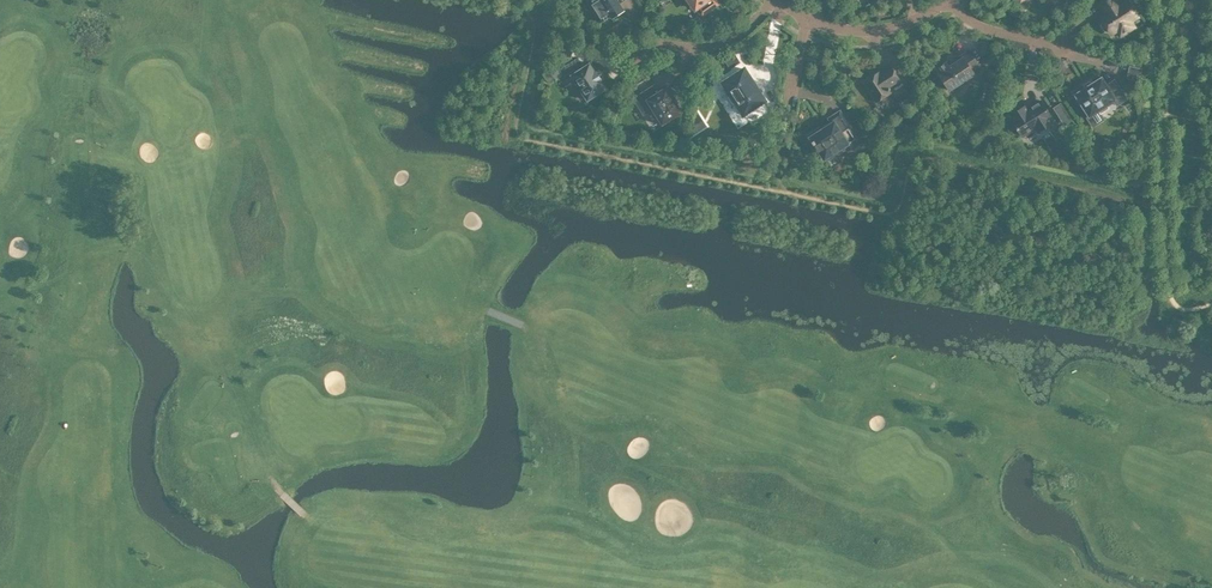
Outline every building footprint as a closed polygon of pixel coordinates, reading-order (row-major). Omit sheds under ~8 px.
[(588,2),(600,21),(611,14),(612,16),(623,9),(619,2),(622,0),(590,0),(588,2)] [(693,4),(695,7),(702,2),(708,10),(720,1),(720,0),(690,0),(693,4)] [(1103,28),(1109,29),(1111,32),(1116,29),(1120,35),(1134,26),(1130,20),(1137,15),(1127,0),(1103,0),(1099,3),(1104,9),(1105,9),(1107,12),(1101,16),(1103,20),(1101,21),(1101,24),(1103,28)] [(572,38),(574,30),(566,28),(563,36),(572,38)] [(936,68),(949,88),(959,82),(960,84),(968,79),(967,77),(974,72),(972,68),(979,64),(969,49),(954,59),(955,61),(949,65),(946,61),(936,68)] [(738,57),(733,51),(723,58),(727,64),(738,57)] [(990,59),(988,57),(985,56),(983,57),(982,59),(982,62),(983,64),(986,65),(988,64),(990,61),(990,59)] [(560,69),(566,78),(572,74),(577,83),(575,84),(580,92),(582,90),(588,99),(606,87),(600,79),(601,78),(600,76),(601,76),(598,71),(597,71),(596,70),(595,70),(589,62),(584,66),(578,57),(560,69)] [(904,73),(910,70),(902,58),(897,62),(904,73)] [(891,90),(888,86),(899,79),(891,65),(880,72),(878,70),(863,80),(876,100),(891,90)] [(1142,68),(1129,65),(1126,76),(1139,79),(1142,68)] [(732,119),(743,112),(764,99),(758,88),(757,88),(756,87),(755,87),(754,87),(753,88),(750,82),(750,81),(751,80),(751,79),(751,78),(750,78),(751,78),(744,67),(723,81),(712,88),(732,119)] [(547,69),(542,73),(547,81),(553,77),(547,69)] [(640,71),(630,77),(635,85),(645,79),(640,71)] [(1116,104),(1127,98),(1115,79),(1107,85),(1101,76),(1075,93),(1095,124),(1104,118),(1100,112),(1109,107),(1107,104),(1113,99),(1116,104)] [(633,97),(643,113),(652,107),(662,123),(682,110),(676,101),(677,101),(672,94),(666,85),(660,89),(655,82),(633,97)] [(1011,118),(1022,135),(1035,126),(1038,130),(1052,121),(1050,117),(1052,116),(1041,99),(1027,108),(1025,104),(1011,113),(1013,117),(1011,118)] [(1053,106),(1064,125),(1072,120),(1060,102),(1053,106)] [(856,117),(851,109),(846,112),(851,120),(856,117)] [(832,122),(820,129),(819,127),(810,133),(811,135),(810,136),(812,139),(812,140),(814,143),(814,142),(824,157),(825,157),(827,159),(836,153),(834,151),(856,137),(856,136),(854,137),(848,128),(850,126),(839,110),(829,117),(832,122)]
